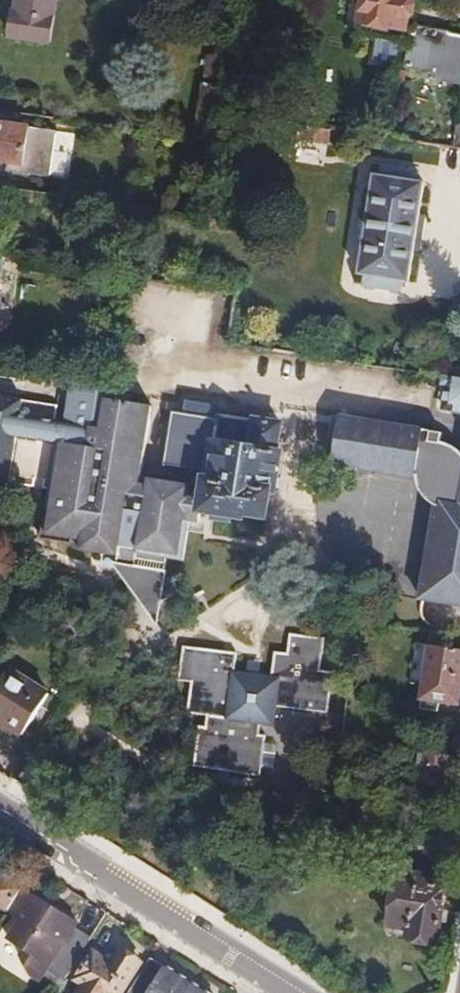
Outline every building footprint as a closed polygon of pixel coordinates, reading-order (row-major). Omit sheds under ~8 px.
[(16,10),(18,10),(19,0),(7,0),(6,8),(16,10)] [(16,10),(12,35),(52,40),(58,0),(19,0),(18,10),(16,10)] [(362,17),(365,0),(352,0),(349,16),(362,17)] [(362,17),(361,29),(413,39),(415,26),(408,25),(410,16),(415,13),(417,3),(414,0),(365,0),(362,17)] [(415,26),(413,39),(410,61),(445,66),(444,73),(459,75),(459,33),(415,26)] [(197,137),(214,139),(218,109),(222,83),(206,81),(197,137)] [(0,109),(0,160),(9,161),(9,169),(54,175),(60,131),(18,126),(20,111),(0,109)] [(378,175),(362,274),(368,275),(367,284),(402,290),(404,280),(411,282),(427,183),(420,182),(421,171),(385,166),(384,176),(378,175)] [(451,377),(445,409),(459,411),(459,378),(451,377)] [(52,485),(55,486),(57,489),(50,530),(86,536),(85,540),(123,546),(122,553),(121,563),(144,598),(154,592),(157,597),(162,597),(168,598),(177,592),(179,582),(173,574),(167,573),(170,556),(171,548),(182,550),(186,528),(191,529),(193,517),(202,518),(204,508),(217,509),(215,516),(232,518),(233,511),(247,514),(248,511),(270,514),(274,488),(270,487),(272,475),(279,476),(283,451),(279,450),(284,423),(218,412),(206,492),(196,490),(197,485),(151,478),(148,494),(139,493),(154,404),(118,398),(109,397),(110,389),(75,384),(68,422),(57,420),(60,404),(0,395),(0,478),(52,485)] [(119,390),(110,389),(109,397),(118,398),(119,390)] [(377,469),(385,421),(341,413),(334,453),(333,461),(377,469)] [(433,430),(385,421),(377,469),(419,476),(418,479),(421,488),(424,492),(440,506),(447,507),(449,497),(459,498),(459,448),(453,443),(450,441),(445,441),(445,443),(431,441),(433,430)] [(447,432),(433,430),(431,441),(445,443),(445,441),(447,432)] [(325,460),(333,461),(334,453),(327,452),(325,460)] [(55,486),(52,485),(44,536),(85,540),(86,536),(50,530),(57,489),(55,486)] [(449,497),(447,507),(445,517),(435,517),(430,548),(441,550),(438,566),(428,564),(423,597),(434,599),(459,604),(459,498),(449,497)] [(171,548),(170,556),(186,558),(191,529),(186,528),(182,550),(171,548)] [(123,546),(85,540),(84,548),(122,553),(123,546)] [(441,550),(430,548),(428,564),(438,566),(441,550)] [(154,592),(144,598),(157,617),(162,597),(157,597),(154,592)] [(259,673),(246,671),(233,669),(236,650),(184,642),(179,675),(190,677),(185,707),(205,710),(203,722),(196,721),(189,761),(256,771),(262,732),(257,731),(258,720),(270,722),(273,701),(326,709),(331,675),(319,673),(324,640),(290,635),(287,653),(274,651),(270,675),(259,673)] [(424,708),(439,711),(441,700),(459,703),(459,649),(434,644),(424,708)] [(247,661),(246,671),(259,673),(260,662),(247,661)] [(0,686),(0,715),(20,728),(27,733),(51,692),(12,667),(0,686)] [(267,746),(266,770),(277,771),(279,746),(267,746)] [(404,748),(402,758),(421,762),(418,780),(450,785),(453,766),(459,768),(459,757),(446,754),(404,748)] [(401,870),(392,925),(414,928),(413,934),(442,939),(452,870),(422,865),(421,873),(411,871),(401,870)] [(22,889),(0,875),(0,907),(8,911),(22,889)] [(65,981),(92,938),(76,928),(78,924),(22,889),(8,911),(20,918),(8,939),(25,949),(19,957),(33,975),(42,981),(49,971),(65,981)] [(102,961),(94,956),(77,981),(95,992),(123,992),(140,965),(120,952),(116,958),(116,960),(108,964),(102,961)] [(104,959),(102,961),(108,964),(116,960),(116,958),(113,956),(109,956),(106,957),(104,959)] [(151,959),(130,992),(208,992),(151,959)]
